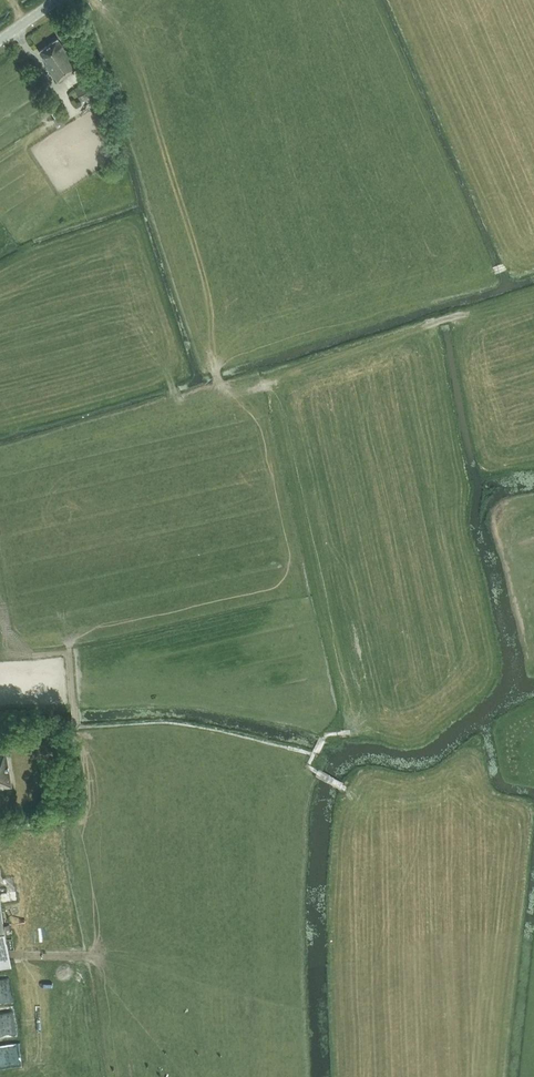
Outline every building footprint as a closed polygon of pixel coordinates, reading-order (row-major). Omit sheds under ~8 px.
[(72,70),(79,66),(67,48),(65,49),(57,38),(39,51),(47,62),(45,63),(58,82),(73,72),(72,70)] [(81,84),(75,87),(82,101),(88,98),(97,94),(98,93),(91,79),(81,84)] [(88,98),(92,106),(101,101),(97,94),(88,98)] [(56,108),(50,112),(55,118),(53,118),(59,129),(66,125),(61,116),(56,108)] [(11,785),(5,746),(0,747),(0,787),(11,785)] [(11,964),(0,900),(0,966),(11,964)] [(0,1045),(0,1068),(24,1065),(20,1042),(0,1045)]
